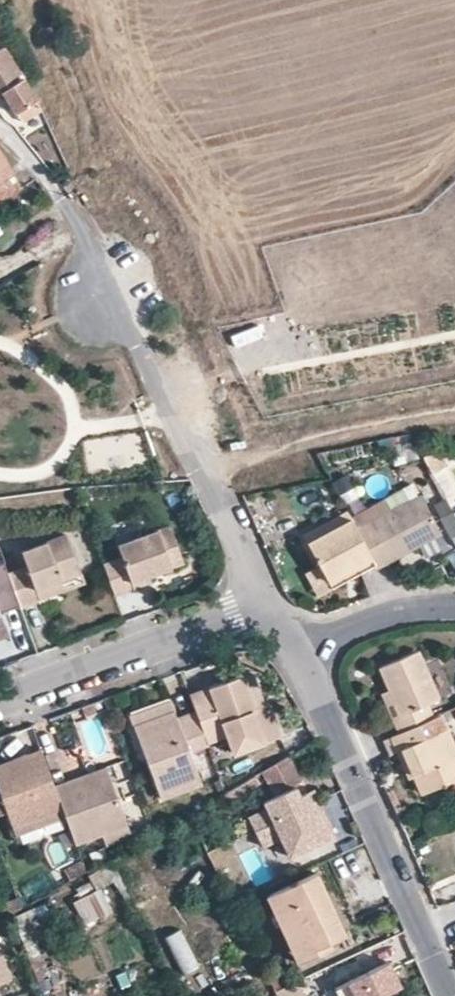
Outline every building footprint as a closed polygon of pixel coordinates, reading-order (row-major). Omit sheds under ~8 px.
[(0,49),(0,92),(1,91),(14,114),(34,100),(2,47),(0,49)] [(12,177),(0,158),(0,185),(12,177)] [(415,488),(352,520),(368,548),(372,555),(373,558),(435,526),(415,488)] [(447,495),(436,501),(454,538),(454,511),(447,495)] [(352,520),(347,510),(304,533),(317,558),(324,571),(368,548),(352,520)] [(172,526),(160,531),(170,558),(183,553),(172,526)] [(170,558),(160,531),(119,546),(124,559),(106,566),(118,598),(137,591),(135,583),(152,577),(187,564),(183,553),(170,558)] [(28,567),(8,574),(19,604),(38,598),(35,587),(61,578),(79,572),(66,535),(23,550),(28,567)] [(372,555),(368,548),(324,571),(328,578),(372,555)] [(324,571),(317,558),(304,565),(314,585),(328,578),(324,571)] [(19,604),(8,574),(3,560),(0,562),(0,610),(19,604)] [(155,584),(152,577),(135,583),(137,591),(155,584)] [(35,587),(38,598),(64,588),(61,578),(35,587)] [(384,671),(393,692),(404,718),(396,721),(403,735),(437,720),(431,706),(443,701),(422,654),(384,671)] [(243,675),(190,694),(196,711),(200,722),(220,715),(233,752),(282,735),(269,702),(264,704),(254,708),(243,675)] [(253,676),(243,675),(254,708),(264,704),(253,676)] [(404,718),(393,692),(385,696),(396,721),(404,718)] [(132,725),(175,710),(171,699),(129,715),(132,725)] [(200,722),(196,711),(177,715),(175,710),(132,725),(158,796),(201,781),(189,750),(208,743),(200,722)] [(444,717),(437,720),(403,735),(394,739),(401,754),(401,756),(407,753),(418,778),(426,796),(454,783),(454,742),(450,732),(444,717)] [(401,754),(394,739),(388,741),(394,756),(401,754)] [(53,784),(40,749),(0,764),(0,790),(13,825),(61,807),(53,784)] [(407,753),(401,756),(412,780),(418,778),(407,753)] [(288,756),(262,771),(273,795),(261,800),(264,807),(271,820),(316,799),(311,788),(304,791),(297,794),(292,783),(299,779),(288,756)] [(70,784),(69,778),(53,784),(61,807),(75,844),(101,834),(128,825),(106,765),(89,771),(84,779),(70,784)] [(89,771),(69,778),(70,784),(84,779),(89,771)] [(304,791),(299,779),(292,783),(297,794),(304,791)] [(325,836),(317,818),(323,815),(316,799),(271,820),(252,829),(260,845),(278,836),(287,855),(325,836)] [(18,839),(67,821),(61,807),(13,825),(18,839)] [(271,820),(264,807),(246,816),(252,829),(271,820)] [(332,833),(323,815),(317,818),(325,836),(332,833)] [(105,844),(131,835),(128,825),(101,834),(105,844)] [(348,940),(316,874),(266,896),(290,951),(325,935),(331,948),(348,940)] [(74,902),(85,927),(114,914),(103,889),(74,902)] [(325,935),(290,951),(297,964),(331,948),(325,935)] [(401,990),(388,965),(335,992),(337,995),(388,995),(401,990)] [(275,992),(277,995),(304,995),(297,981),(275,992)]
